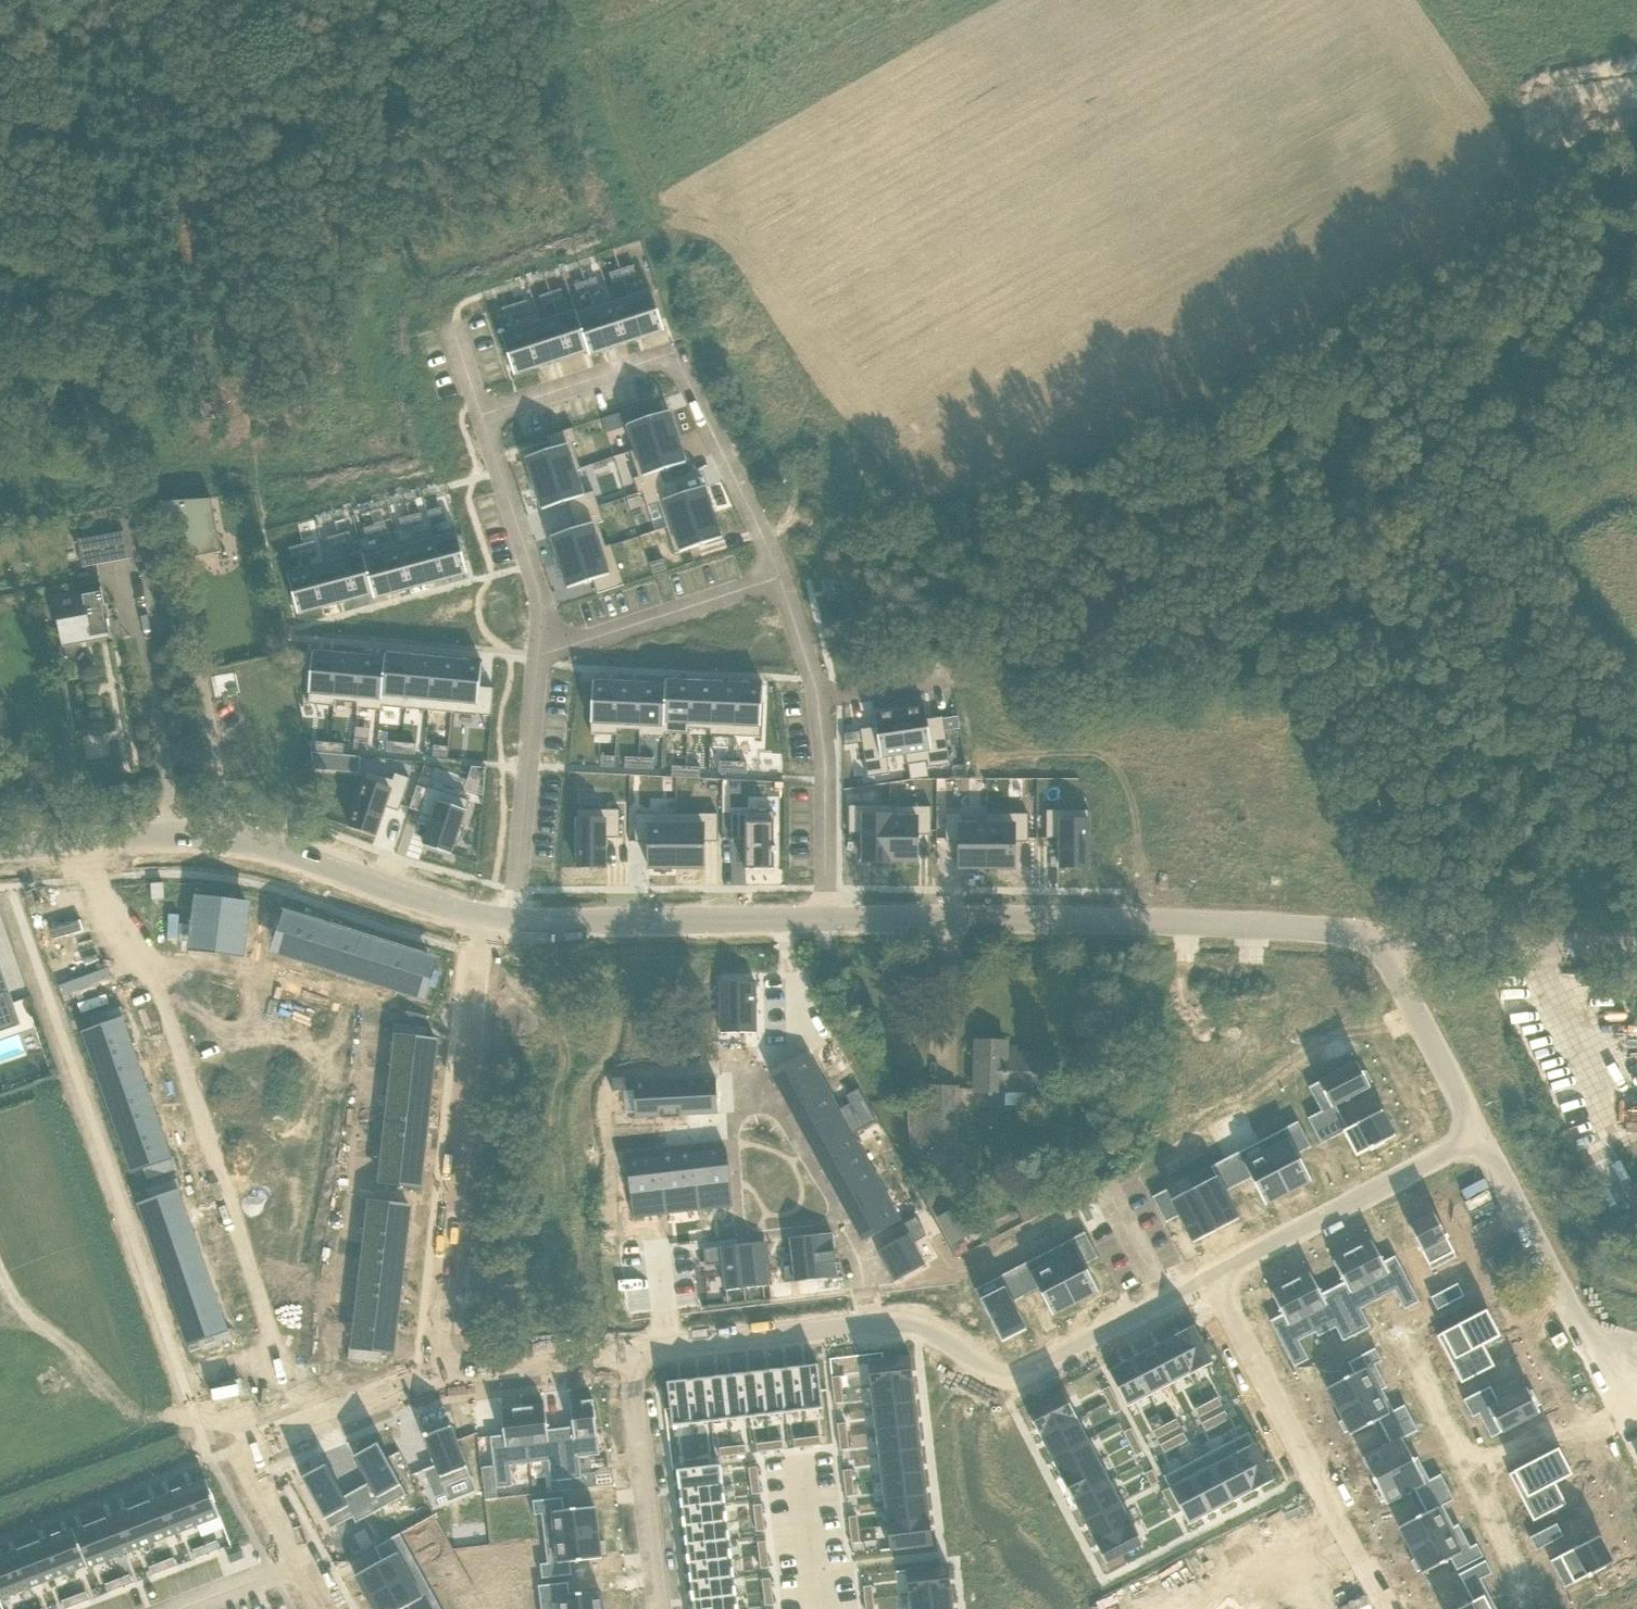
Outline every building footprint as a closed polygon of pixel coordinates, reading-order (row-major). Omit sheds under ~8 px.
[(634,266),(622,269),(625,280),(637,276),(634,266)] [(622,269),(609,273),(613,284),(625,280),(622,269)] [(596,278),(587,281),(591,291),(599,288),(596,278)] [(587,281),(575,285),(578,295),(591,291),(587,281)] [(650,287),(630,293),(644,338),(664,331),(650,287)] [(560,289),(552,292),(555,302),(564,300),(560,289)] [(552,292),(539,296),(543,307),(555,302),(552,292)] [(628,299),(614,304),(627,343),(644,338),(630,293),(627,294),(628,299)] [(612,299),(595,305),(609,349),(627,343),(614,304),(613,304),(612,299)] [(526,301),(517,303),(521,314),(529,311),(526,301)] [(517,303),(502,308),(505,319),(521,314),(517,303)] [(595,305),(577,310),(592,355),(609,349),(595,305)] [(575,312),(560,317),(573,356),(588,352),(589,356),(592,355),(577,310),(575,311),(575,312)] [(539,313),(522,318),(538,368),(556,362),(543,323),(542,323),(539,313)] [(560,317),(543,323),(556,362),(573,356),(560,317)] [(522,329),(501,336),(514,376),(538,368),(522,318),(519,319),(522,329)] [(633,409),(623,413),(627,425),(637,422),(633,409)] [(637,422),(627,425),(635,450),(630,452),(631,454),(678,438),(669,411),(637,422)] [(616,416),(603,420),(606,430),(620,426),(616,416)] [(598,421),(585,426),(588,436),(602,432),(598,421)] [(550,450),(525,458),(534,485),(576,472),(576,471),(581,470),(573,445),(578,443),(573,428),(546,437),(550,450)] [(678,438),(631,454),(638,477),(633,478),(638,494),(676,482),(675,480),(665,484),(661,471),(686,463),(678,438)] [(576,472),(534,485),(542,510),(567,502),(572,516),(599,507),(593,491),(584,495),(576,472)] [(676,482),(638,494),(639,495),(642,493),(647,507),(659,504),(666,528),(713,513),(705,487),(680,495),(676,482)] [(634,484),(620,489),(624,499),(637,495),(634,484)] [(620,489),(607,493),(610,503),(624,499),(620,489)] [(210,492),(159,501),(169,561),(221,552),(210,492)] [(637,495),(624,499),(627,509),(641,505),(637,495)] [(624,499),(610,503),(614,514),(627,509),(624,499)] [(441,507),(427,511),(430,522),(444,518),(441,507)] [(576,529),(551,537),(559,563),(611,546),(611,545),(606,546),(598,523),(603,522),(599,507),(572,516),(576,529)] [(420,513),(407,517),(410,527),(423,524),(420,513)] [(713,513),(666,528),(675,554),(722,538),(713,513)] [(407,517),(399,519),(402,529),(410,527),(407,517)] [(385,522),(372,526),(375,536),(388,533),(385,522)] [(372,526),(364,528),(366,539),(375,536),(372,526)] [(433,529),(430,530),(443,581),(468,574),(456,529),(435,534),(433,529)] [(430,530),(413,535),(415,540),(414,540),(426,585),(443,581),(430,530)] [(83,567),(129,559),(124,531),(78,539),(83,567)] [(349,532),(336,535),(339,546),(352,542),(349,532)] [(336,535),(328,537),(330,548),(339,546),(336,535)] [(154,538),(144,539),(145,550),(156,549),(154,538)] [(395,539),(378,544),(379,549),(378,549),(390,595),(408,590),(395,539)] [(398,539),(395,539),(408,590),(426,585),(414,540),(399,544),(398,539)] [(314,541),(301,545),(304,555),(317,552),(314,541)] [(301,545),(290,548),(292,558),(304,555),(301,545)] [(611,546),(559,563),(568,589),(593,580),(597,594),(624,585),(611,546)] [(362,549),(359,550),(371,595),(373,595),(374,599),(390,595),(378,549),(363,553),(362,549)] [(359,550),(343,554),(344,559),(343,560),(353,600),(371,595),(359,550)] [(663,559),(650,564),(653,574),(667,570),(663,559)] [(343,560),(325,564),(336,604),(353,600),(343,560)] [(325,564),(307,569),(318,609),(336,604),(325,564)] [(645,565),(632,569),(635,580),(649,575),(645,565)] [(307,569),(287,574),(298,614),(318,609),(307,569)] [(107,605),(105,606),(102,588),(101,588),(102,593),(54,602),(54,603),(60,602),(63,623),(64,623),(66,619),(77,639),(109,633),(110,638),(111,638),(108,620),(109,620),(109,621),(111,621),(110,615),(107,615),(106,610),(109,610),(108,604),(106,604),(107,605)] [(312,652),(308,704),(334,706),(338,654),(312,652)] [(338,654),(334,706),(335,706),(335,701),(356,703),(356,708),(357,708),(362,656),(338,654)] [(362,656),(357,708),(381,710),(386,654),(385,654),(384,659),(362,656)] [(386,654),(381,710),(381,711),(382,706),(404,708),(409,656),(386,654)] [(409,656),(404,708),(428,710),(433,659),(409,656)] [(433,659),(428,710),(451,713),(456,661),(433,659)] [(456,661),(451,713),(491,716),(494,688),(480,687),(482,663),(456,661)] [(642,684),(640,736),(663,737),(666,681),(665,681),(665,685),(642,684)] [(666,681),(663,737),(664,737),(664,733),(687,734),(690,682),(666,681)] [(593,682),(590,734),(616,735),(619,683),(593,682)] [(690,682),(687,734),(688,734),(689,729),(710,730),(710,735),(711,735),(713,683),(690,682)] [(619,683),(616,735),(617,735),(618,730),(639,731),(639,736),(640,736),(642,684),(619,683)] [(713,683),(711,735),(734,736),(737,684),(713,683)] [(737,684),(734,736),(760,737),(762,686),(737,684)] [(925,708),(900,711),(908,765),(927,762),(928,768),(942,766),(950,765),(945,732),(960,730),(958,717),(943,719),(943,717),(927,719),(925,708)] [(860,732),(843,734),(843,745),(862,742),(867,777),(889,774),(887,757),(905,754),(907,765),(908,765),(900,711),(874,715),(876,727),(860,730),(860,732)] [(354,738),(353,749),(367,751),(368,740),(354,738)] [(316,741),(315,752),(329,754),(329,751),(330,743),(316,741)] [(387,741),(386,752),(400,753),(401,743),(387,741)] [(329,751),(329,754),(343,755),(344,744),(330,743),(329,751)] [(401,743),(400,753),(415,755),(416,744),(401,743)] [(434,745),(433,756),(447,758),(448,747),(434,745)] [(448,749),(447,758),(459,759),(460,750),(448,749)] [(330,755),(318,754),(317,768),(328,769),(330,755)] [(603,756),(602,767),(616,768),(617,757),(603,756)] [(624,758),(623,768),(638,768),(639,757),(624,757),(624,758)] [(639,757),(638,768),(652,769),(652,758),(639,757)] [(719,761),(718,772),(732,773),(733,762),(719,761)] [(733,762),(732,773),(746,774),(747,763),(733,762)] [(673,766),(673,777),(685,777),(686,767),(673,766)] [(472,767),(470,772),(471,772),(485,777),(486,768),(472,767)] [(686,767),(685,777),(701,778),(701,767),(686,767)] [(354,811),(349,826),(376,835),(385,807),(399,812),(410,778),(395,773),(393,780),(367,772),(359,796),(357,796),(352,811),(354,811)] [(417,786),(410,808),(421,812),(420,814),(433,818),(424,846),(451,855),(456,840),(458,841),(463,826),(461,825),(469,800),(429,787),(428,789),(417,786)] [(849,806),(849,834),(863,834),(863,863),(869,863),(869,866),(885,866),(885,863),(891,863),(891,862),(892,862),(892,807),(891,807),(891,806),(849,806)] [(931,807),(892,807),(892,862),(917,862),(917,835),(931,835),(931,807)] [(575,836),(574,852),(577,852),(577,857),(577,867),(605,867),(605,838),(619,838),(619,810),(577,810),(577,836),(575,836)] [(1089,811),(1046,811),(1046,839),(1060,839),(1060,868),(1089,868),(1089,852),(1091,852),(1091,836),(1089,836),(1089,811)] [(774,812),(731,812),(732,841),(745,841),(745,870),(774,870),(774,812)] [(677,814),(635,814),(635,842),(649,842),(649,869),(677,869),(677,814)] [(717,814),(677,814),(677,869),(703,869),(703,842),(717,842),(717,814)] [(961,814),(946,814),(946,842),(960,842),(960,869),(966,869),(966,872),(982,872),(982,869),(988,869),(988,814),(986,814),(986,819),(961,819),(961,814)] [(1028,814),(988,814),(988,869),(1014,869),(1014,842),(1028,842),(1028,814)] [(198,899),(192,948),(242,954),(248,905),(198,899)] [(291,916),(279,953),(313,964),(324,926),(291,916)] [(283,940),(288,923),(285,923),(276,920),(271,936),(282,939),(283,940)] [(324,926),(313,964),(333,970),(344,933),(324,926)] [(344,933),(333,970),(349,975),(360,938),(344,933)] [(360,938),(349,975),(365,980),(377,943),(360,938)] [(377,943),(365,980),(385,986),(396,949),(377,943)] [(396,949),(385,986),(419,997),(430,959),(396,949)] [(435,987),(440,971),(429,968),(428,968),(423,984),(426,985),(435,987)] [(756,983),(720,983),(721,1033),(756,1033),(756,983)] [(1491,985),(1490,1007),(1532,1009),(1533,987),(1491,985)] [(12,1026),(13,1028),(17,1026),(5,992),(3,992),(3,993),(0,994),(0,1030),(12,1026)] [(126,1019),(121,1007),(91,1017),(90,1018),(94,1027),(94,1029),(121,1020),(122,1020),(126,1019)] [(121,1020),(84,1033),(92,1054),(129,1041),(121,1020)] [(425,1039),(427,1027),(394,1023),(393,1036),(397,1037),(397,1036),(425,1039)] [(397,1037),(394,1058),(433,1063),(436,1041),(425,1039),(397,1036),(397,1037)] [(129,1041),(92,1054),(97,1070),(134,1057),(129,1041)] [(1006,1053),(1006,1042),(976,1042),(975,1094),(1008,1095),(1008,1092),(1049,1093),(1050,1054),(1006,1053)] [(807,1051),(769,1072),(785,1101),(823,1081),(807,1051)] [(134,1057),(97,1070),(103,1086),(140,1073),(134,1057)] [(394,1058),(392,1075),(431,1080),(433,1063),(394,1058)] [(1321,1112),(1308,1118),(1314,1131),(1341,1117),(1335,1105),(1370,1087),(1368,1084),(1372,1082),(1366,1070),(1362,1072),(1359,1067),(1359,1068),(1356,1063),(1348,1068),(1348,1067),(1308,1087),(1321,1112)] [(140,1073),(103,1086),(109,1102),(145,1089),(140,1073)] [(392,1075),(391,1092),(429,1097),(431,1080),(392,1075)] [(633,1077),(611,1078),(612,1088),(612,1091),(624,1091),(634,1090),(634,1083),(634,1081),(633,1077)] [(716,1078),(676,1080),(678,1118),(679,1118),(679,1115),(718,1113),(716,1078)] [(676,1080),(634,1083),(634,1090),(635,1118),(650,1117),(662,1116),(662,1119),(678,1118),(676,1080)] [(823,1081),(785,1101),(801,1131),(850,1104),(850,1103),(839,1109),(823,1081)] [(958,1154),(959,1086),(930,1085),(929,1112),(912,1112),(911,1153),(958,1154)] [(145,1089),(109,1102),(114,1118),(151,1105),(145,1089)] [(858,1089),(846,1096),(850,1103),(850,1104),(863,1097),(858,1089)] [(391,1092),(389,1109),(428,1113),(429,1097),(391,1092)] [(850,1104),(801,1131),(802,1131),(810,1127),(822,1149),(875,1119),(863,1097),(850,1104)] [(151,1105),(114,1118),(120,1134),(157,1121),(151,1105)] [(389,1109),(387,1126),(426,1130),(428,1113),(389,1109)] [(1341,1117),(1314,1131),(1321,1144),(1343,1132),(1356,1156),(1370,1149),(1371,1151),(1374,1149),(1385,1143),(1384,1141),(1395,1136),(1387,1120),(1386,1120),(1382,1111),(1377,1114),(1377,1113),(1347,1128),(1341,1117)] [(822,1149),(814,1154),(830,1183),(868,1162),(853,1134),(876,1121),(875,1119),(822,1149)] [(157,1121),(120,1134),(125,1150),(162,1137),(157,1121)] [(1298,1122),(1261,1141),(1288,1193),(1311,1181),(1297,1154),(1311,1147),(1298,1122)] [(387,1126),(385,1143),(424,1147),(426,1130),(387,1126)] [(162,1137),(125,1150),(133,1171),(170,1158),(162,1137)] [(1236,1154),(1225,1159),(1238,1185),(1251,1178),(1263,1201),(1263,1200),(1265,1204),(1273,1200),(1273,1201),(1288,1193),(1261,1141),(1236,1154)] [(385,1143),(383,1160),(422,1164),(424,1147),(385,1143)] [(726,1150),(692,1154),(698,1210),(733,1206),(726,1150)] [(691,1154),(659,1158),(666,1214),(698,1210),(691,1154)] [(178,1169),(174,1156),(170,1158),(143,1168),(144,1171),(147,1179),(172,1171),(178,1169)] [(659,1158),(626,1162),(627,1168),(629,1181),(633,1218),(666,1214),(659,1158)] [(1216,1177),(1194,1188),(1216,1231),(1239,1219),(1225,1192),(1238,1185),(1225,1159),(1210,1167),(1216,1177)] [(383,1160),(381,1182),(420,1186),(422,1164),(383,1160)] [(868,1162),(830,1183),(846,1212),(884,1191),(868,1162)] [(627,1168),(617,1169),(617,1173),(618,1182),(627,1181),(629,1181),(627,1168)] [(182,1191),(177,1179),(173,1180),(146,1190),(149,1199),(150,1201),(177,1192),(182,1191)] [(1167,1190),(1152,1197),(1165,1223),(1179,1216),(1193,1243),(1216,1231),(1194,1188),(1172,1200),(1167,1190)] [(884,1191),(846,1212),(862,1242),(900,1221),(884,1191)] [(177,1192),(140,1205),(148,1226),(185,1213),(177,1192)] [(370,1202),(368,1224),(407,1229),(409,1207),(370,1202)] [(954,1210),(939,1218),(952,1243),(967,1235),(954,1210)] [(185,1213),(148,1226),(153,1242),(190,1229),(185,1213)] [(1418,1222),(1409,1227),(1411,1231),(1431,1270),(1456,1257),(1447,1239),(1448,1238),(1446,1234),(1446,1235),(1440,1223),(1439,1224),(1433,1213),(1417,1221),(1418,1222)] [(897,1240),(877,1251),(894,1282),(924,1265),(915,1247),(913,1243),(926,1236),(916,1217),(891,1231),(897,1240)] [(368,1224),(366,1241),(405,1246),(407,1229),(368,1224)] [(190,1229),(153,1242),(159,1258),(196,1245),(190,1229)] [(1084,1232),(1048,1251),(1075,1304),(1090,1296),(1090,1295),(1097,1291),(1095,1287),(1096,1287),(1084,1265),(1098,1258),(1084,1232)] [(792,1266),(783,1267),(785,1283),(794,1282),(837,1277),(836,1263),(836,1262),(835,1253),(835,1251),(834,1251),(832,1233),(794,1238),(790,1239),(790,1242),(792,1266)] [(1371,1240),(1352,1250),(1378,1300),(1394,1291),(1404,1310),(1419,1302),(1395,1256),(1383,1262),(1371,1240)] [(366,1241),(364,1258),(403,1263),(405,1246),(366,1241)] [(764,1241),(703,1249),(705,1266),(723,1264),(726,1291),(769,1285),(764,1241)] [(196,1245),(159,1258),(165,1274),(201,1261),(196,1245)] [(1352,1250),(1332,1261),(1344,1282),(1333,1288),(1357,1334),(1370,1327),(1361,1309),(1378,1300),(1352,1250)] [(1048,1251),(1012,1270),(1025,1295),(1038,1289),(1052,1316),(1075,1304),(1048,1251)] [(364,1258),(362,1275),(401,1279),(403,1263),(364,1258)] [(201,1261),(165,1274),(170,1290),(207,1277),(201,1261)] [(1012,1270),(975,1289),(1002,1342),(1026,1329),(1012,1302),(1025,1295),(1012,1270)] [(1310,1272),(1290,1282),(1318,1336),(1335,1328),(1342,1342),(1357,1334),(1333,1288),(1321,1294),(1310,1272)] [(362,1275),(360,1292),(399,1296),(401,1279),(362,1275)] [(207,1277),(170,1290),(177,1310),(214,1297),(207,1277)] [(1282,1314),(1270,1321),(1294,1367),(1309,1359),(1299,1341),(1315,1332),(1317,1337),(1318,1336),(1290,1282),(1271,1293),(1282,1314)] [(1457,1283),(1430,1297),(1437,1310),(1464,1296),(1457,1283)] [(360,1292),(358,1309),(397,1313),(399,1296),(360,1292)] [(294,1295),(262,1306),(271,1331),(302,1320),(294,1295)] [(214,1297),(177,1310),(183,1326),(220,1313),(214,1297)] [(358,1309),(356,1325),(395,1330),(397,1313),(358,1309)] [(1486,1310),(1437,1336),(1461,1383),(1494,1366),(1483,1345),(1500,1337),(1486,1310)] [(220,1313),(183,1326),(189,1343),(226,1330),(220,1313)] [(356,1325),(353,1347),(353,1348),(392,1352),(395,1330),(356,1325)] [(1193,1326),(1171,1337),(1191,1374),(1212,1363),(1193,1326)] [(203,1352),(234,1341),(230,1329),(225,1330),(226,1330),(198,1340),(203,1352)] [(1171,1337),(1151,1348),(1170,1385),(1191,1374),(1171,1337)] [(381,1363),(382,1351),(353,1348),(353,1347),(349,1347),(348,1360),(381,1363)] [(1151,1348),(1130,1359),(1149,1396),(1170,1385),(1151,1348)] [(1331,1387),(1327,1389),(1331,1397),(1330,1398),(1338,1412),(1386,1386),(1375,1365),(1381,1361),(1375,1348),(1348,1362),(1354,1374),(1331,1386),(1331,1387)] [(910,1356),(868,1361),(870,1386),(871,1386),(912,1381),(913,1381),(910,1356)] [(1130,1359),(1108,1370),(1127,1407),(1149,1396),(1130,1359)] [(817,1364),(798,1367),(803,1411),(823,1408),(817,1364)] [(798,1367),(779,1369),(785,1413),(803,1411),(798,1367)] [(779,1369),(761,1371),(766,1415),(785,1413),(779,1369)] [(761,1371),(742,1373),(747,1417),(766,1415),(761,1371)] [(742,1373),(724,1375),(729,1419),(747,1417),(742,1373)] [(724,1375),(705,1378),(710,1422),(729,1419),(724,1375)] [(840,1376),(831,1377),(833,1390),(842,1389),(840,1376)] [(705,1378),(687,1380),(692,1424),(710,1422),(705,1378)] [(687,1380),(667,1382),(672,1426),(692,1424),(687,1380)] [(912,1381),(871,1386),(874,1409),(915,1404),(912,1381)] [(1386,1386),(1338,1412),(1342,1420),(1338,1422),(1344,1433),(1348,1431),(1350,1435),(1378,1420),(1384,1432),(1411,1418),(1404,1405),(1393,1411),(1382,1390),(1387,1387),(1386,1386)] [(1490,1386),(1463,1400),(1472,1418),(1478,1414),(1491,1438),(1530,1417),(1539,1412),(1536,1408),(1537,1408),(1536,1407),(1540,1405),(1532,1389),(1528,1391),(1526,1387),(1498,1402),(1490,1386)] [(1109,1387),(1101,1391),(1107,1402),(1115,1398),(1109,1387)] [(842,1389),(833,1390),(835,1403),(843,1402),(842,1389)] [(1066,1396),(1029,1416),(1040,1437),(1077,1418),(1066,1396)] [(1217,1397),(1206,1403),(1210,1411),(1222,1405),(1217,1397)] [(1115,1398),(1107,1402),(1113,1414),(1121,1410),(1115,1398)] [(1448,1398),(1433,1406),(1439,1417),(1455,1409),(1448,1398)] [(572,1427),(560,1428),(566,1480),(582,1478),(579,1457),(599,1455),(593,1400),(570,1402),(572,1427)] [(1206,1403),(1194,1410),(1198,1418),(1210,1411),(1206,1403)] [(915,1404),(874,1409),(876,1432),(918,1427),(915,1404)] [(544,1405),(523,1408),(529,1463),(548,1461),(550,1482),(566,1480),(560,1428),(547,1430),(544,1405)] [(504,1435),(490,1437),(496,1488),(513,1486),(510,1466),(529,1463),(523,1408),(501,1411),(504,1435)] [(1225,1411),(1213,1417),(1217,1425),(1229,1419),(1225,1411)] [(1213,1417),(1201,1423),(1205,1431),(1217,1425),(1213,1417)] [(1077,1418),(1040,1437),(1051,1458),(1088,1439),(1077,1418)] [(1367,1456),(1363,1458),(1368,1468),(1367,1468),(1373,1479),(1372,1479),(1373,1481),(1418,1458),(1417,1457),(1413,1460),(1402,1439),(1418,1431),(1411,1418),(1384,1432),(1390,1443),(1367,1455),(1367,1456)] [(1176,1419),(1164,1425),(1169,1433),(1180,1427),(1176,1419)] [(846,1423),(837,1424),(839,1437),(847,1436),(846,1423)] [(1164,1425),(1152,1431),(1157,1439),(1169,1433),(1164,1425)] [(436,1465),(423,1470),(434,1499),(448,1493),(446,1486),(471,1477),(455,1436),(454,1436),(450,1427),(446,1429),(445,1428),(440,1430),(439,1429),(427,1433),(423,1434),(436,1465)] [(918,1427),(876,1432),(879,1455),(921,1451),(918,1427)] [(1131,1428),(1123,1432),(1129,1444),(1137,1440),(1131,1428)] [(1248,1432),(1227,1443),(1252,1492),(1273,1480),(1248,1432)] [(1183,1433),(1172,1439),(1176,1447),(1187,1441),(1183,1433)] [(819,1436),(806,1438),(807,1446),(820,1445),(819,1436)] [(847,1436),(839,1437),(840,1450),(849,1449),(847,1436)] [(806,1438),(793,1439),(794,1448),(807,1446),(806,1438)] [(1088,1439),(1051,1458),(1062,1479),(1099,1460),(1088,1439)] [(1172,1439),(1160,1445),(1164,1453),(1176,1447),(1172,1439)] [(782,1440),(769,1442),(770,1451),(783,1449),(782,1440)] [(1137,1440),(1129,1444),(1135,1456),(1143,1452),(1137,1440)] [(769,1442),(756,1443),(757,1452),(770,1451),(769,1442)] [(378,1443),(354,1456),(358,1462),(369,1483),(356,1490),(370,1515),(406,1495),(378,1443)] [(1227,1443),(1206,1454),(1231,1502),(1252,1492),(1227,1443)] [(745,1445),(732,1446),(733,1455),(746,1454),(746,1451),(745,1445)] [(732,1446),(719,1448),(720,1457),(733,1455),(732,1446)] [(1558,1448),(1509,1474),(1533,1521),(1566,1504),(1555,1483),(1572,1475),(1558,1448)] [(921,1451),(879,1455),(882,1479),(923,1474),(921,1451)] [(1206,1454),(1185,1465),(1210,1513),(1231,1502),(1206,1454)] [(709,1457),(696,1459),(697,1467),(710,1466),(709,1457)] [(1418,1458),(1373,1481),(1374,1484),(1375,1483),(1378,1489),(1374,1491),(1380,1502),(1384,1500),(1386,1504),(1414,1490),(1420,1501),(1447,1487),(1440,1474),(1429,1480),(1418,1458)] [(696,1459),(683,1460),(684,1469),(697,1467),(696,1459)] [(1099,1460),(1062,1479),(1072,1500),(1109,1481),(1099,1460)] [(325,1465),(301,1477),(330,1529),(352,1517),(355,1523),(370,1515),(356,1490),(343,1497),(332,1476),(325,1465)] [(684,1469),(676,1470),(679,1489),(723,1484),(721,1465),(684,1469)] [(1185,1465),(1163,1476),(1172,1493),(1188,1525),(1210,1513),(1185,1465)] [(757,1467),(748,1468),(750,1481),(759,1480),(757,1467)] [(851,1469),(842,1470),(844,1483),(853,1482),(851,1469)] [(1152,1470),(1145,1474),(1151,1486),(1159,1482),(1152,1470)] [(923,1474),(882,1479),(885,1502),(926,1497),(923,1474)] [(206,1479),(183,1488),(197,1525),(220,1516),(206,1479)] [(759,1480),(750,1481),(752,1494),(760,1493),(759,1480)] [(1109,1481),(1072,1500),(1083,1521),(1120,1501),(1109,1481)] [(853,1482),(844,1483),(845,1496),(854,1495),(853,1482)] [(723,1484),(679,1489),(681,1508),(725,1503),(723,1484)] [(1403,1525),(1399,1528),(1403,1536),(1403,1537),(1410,1550),(1459,1525),(1458,1524),(1454,1527),(1443,1506),(1454,1500),(1447,1487),(1420,1501),(1426,1513),(1403,1525)] [(183,1488),(161,1496),(175,1533),(197,1525),(183,1488)] [(1169,1488),(1161,1492),(1167,1503),(1175,1499),(1169,1488)] [(161,1496),(139,1505),(154,1542),(175,1533),(161,1496)] [(563,1497),(532,1501),(534,1515),(541,1514),(544,1539),(556,1537),(599,1532),(597,1517),(596,1517),(595,1507),(590,1508),(590,1507),(564,1510),(563,1497)] [(926,1497),(885,1502),(887,1525),(929,1521),(926,1497)] [(1175,1499),(1167,1503),(1173,1515),(1181,1511),(1175,1499)] [(1120,1501),(1083,1521),(1094,1541),(1131,1522),(1120,1501)] [(725,1503),(681,1508),(683,1526),(727,1521),(725,1503)] [(762,1504),(753,1505),(754,1518),(763,1517),(762,1504)] [(139,1505),(117,1513),(132,1551),(154,1542),(139,1505)] [(117,1513),(95,1522),(110,1559),(132,1551),(117,1513)] [(857,1516),(848,1517),(850,1530),(858,1529),(857,1516)] [(763,1517),(754,1518),(756,1531),(765,1530),(763,1517)] [(727,1521),(683,1526),(685,1545),(729,1540),(727,1521)] [(888,1525),(887,1526),(890,1550),(932,1545),(929,1521),(887,1525),(888,1525)] [(73,1528),(72,1528),(88,1568),(110,1559),(95,1522),(74,1530),(73,1528)] [(1131,1522),(1094,1541),(1105,1563),(1142,1544),(1131,1522)] [(1556,1524),(1529,1537),(1536,1550),(1563,1536),(1556,1524)] [(1459,1525),(1410,1550),(1414,1558),(1410,1560),(1416,1572),(1420,1570),(1422,1574),(1450,1559),(1456,1571),(1483,1557),(1477,1544),(1470,1547),(1459,1525)] [(72,1528),(50,1537),(65,1574),(87,1566),(87,1568),(88,1568),(72,1528)] [(858,1529),(850,1530),(851,1543),(860,1542),(858,1529)] [(547,1563),(540,1564),(542,1578),(572,1575),(570,1562),(602,1558),(601,1554),(605,1553),(604,1541),(600,1541),(599,1532),(556,1537),(544,1539),(547,1563)] [(382,1561),(355,1575),(368,1598),(420,1570),(400,1533),(375,1547),(382,1561)] [(50,1537),(28,1545),(43,1583),(65,1574),(50,1537)] [(1593,1538),(1550,1561),(1564,1588),(1587,1576),(1588,1578),(1591,1576),(1590,1574),(1594,1572),(1594,1573),(1606,1567),(1605,1567),(1613,1563),(1603,1545),(1598,1537),(1594,1539),(1593,1538)] [(217,1540),(205,1545),(208,1553),(220,1549),(217,1540)] [(729,1540),(685,1545),(688,1564),(732,1558),(729,1540)] [(766,1541),(757,1542),(759,1555),(768,1554),(766,1541)] [(28,1545),(6,1554),(21,1591),(43,1583),(28,1545)] [(205,1545),(193,1550),(196,1558),(208,1553),(205,1545)] [(0,1556),(0,1599),(21,1591),(6,1554),(0,1556)] [(768,1554),(759,1555),(760,1568),(769,1567),(768,1554)] [(173,1557),(161,1562),(165,1570),(177,1566),(173,1557)] [(732,1558),(688,1564),(690,1582),(734,1577),(732,1558)] [(1481,1579),(1492,1573),(1485,1560),(1458,1575),(1472,1601),(1458,1608),(1496,1608),(1481,1579)] [(161,1562),(149,1567),(152,1575),(165,1570),(161,1562)] [(948,1565),(905,1570),(908,1594),(951,1589),(948,1565)] [(368,1598),(374,1608),(402,1608),(407,1606),(409,1608),(433,1608),(439,1605),(436,1600),(420,1570),(368,1598)] [(130,1574),(118,1579),(121,1588),(133,1583),(130,1574)] [(734,1577),(690,1582),(692,1601),(736,1595),(734,1577)] [(770,1578),(761,1579),(763,1592),(772,1591),(770,1578)] [(118,1579),(105,1584),(109,1592),(121,1588),(118,1579)] [(538,1585),(541,1608),(603,1608),(602,1601),(601,1592),(595,1593),(594,1592),(570,1595),(568,1582),(538,1585)] [(872,1585),(863,1587),(864,1600),(873,1598),(872,1585)] [(909,1594),(911,1608),(953,1608),(950,1589),(909,1594)] [(86,1591),(74,1596),(77,1604),(89,1600),(86,1591)] [(772,1591),(763,1592),(765,1605),(773,1604),(772,1591)] [(692,1601),(693,1608),(738,1608),(736,1595),(692,1601)] [(62,1601),(65,1608),(77,1604),(74,1596),(62,1601)] [(864,1600),(866,1608),(875,1608),(873,1598),(864,1600)]
